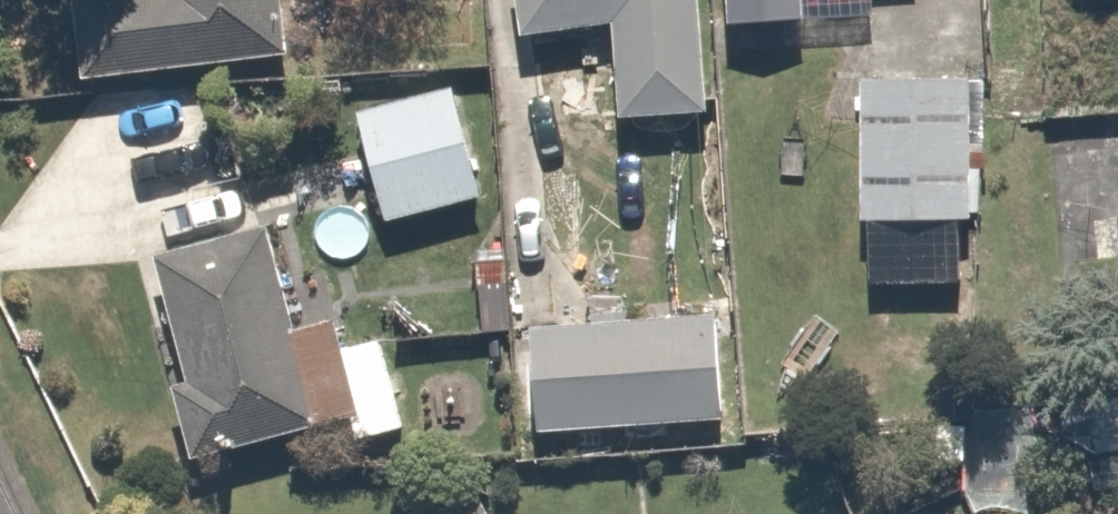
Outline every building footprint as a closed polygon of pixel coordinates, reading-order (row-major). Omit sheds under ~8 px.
[(291,0),(97,0),(107,78),(298,55),(291,0)] [(717,112),(708,0),(523,0),(528,36),(620,23),(627,118),(717,112)] [(737,26),(814,20),(812,0),(735,0),(737,26)] [(1104,37),(1104,74),(1117,74),(1117,37),(1104,37)] [(969,221),(979,221),(978,78),(867,79),(868,220),(874,219),(874,284),(969,283),(969,221)] [(489,198),(460,86),(363,111),(392,222),(489,198)] [(343,319),(304,330),(276,225),(163,256),(197,381),(182,386),(201,460),(358,416),(365,440),(411,427),(387,339),(350,349),(343,319)] [(723,316),(537,327),(545,431),(730,420),(723,316)] [(486,491),(438,513),(497,513),(486,491)]
